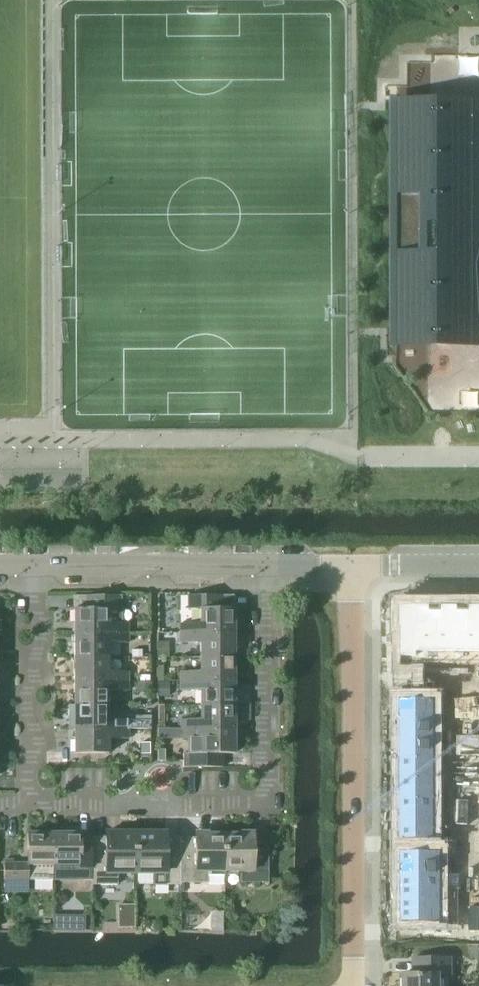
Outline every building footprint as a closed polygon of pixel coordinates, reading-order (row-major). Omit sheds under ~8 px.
[(391,192),(391,255),(396,255),(396,344),(428,344),(430,344),(476,344),(474,312),(474,306),(472,265),(478,236),(478,106),(478,103),(476,103),(431,103),(430,103),(396,103),(396,192),(391,192)] [(200,624),(180,624),(180,633),(234,633),(234,609),(222,609),(222,595),(188,596),(188,609),(200,609),(200,624)] [(85,609),(74,609),(74,635),(128,634),(128,624),(124,624),(120,624),(120,609),(120,596),(94,596),(86,596),(86,609),(85,609)] [(399,607),(399,618),(404,618),(404,629),(399,629),(399,631),(401,631),(401,668),(418,668),(418,665),(465,665),(478,665),(478,607),(469,607),(469,612),(459,612),(459,607),(441,607),(441,612),(431,612),(431,607),(399,607)] [(234,633),(180,633),(180,643),(200,643),(200,657),(234,657),(234,633)] [(128,634),(74,635),(74,657),(108,657),(108,643),(128,643),(128,634)] [(108,657),(74,657),(74,682),(128,682),(128,672),(108,673),(108,657)] [(200,672),(180,672),(180,682),(234,682),(234,657),(200,657),(200,672)] [(128,682),(74,682),(74,706),(108,706),(108,691),(128,690),(128,682)] [(234,682),(180,682),(180,691),(200,691),(200,705),(234,704),(234,682)] [(434,700),(400,700),(400,722),(434,722),(434,700)] [(200,720),(180,720),(180,730),(234,729),(234,704),(200,705),(200,720)] [(72,706),(68,706),(68,713),(68,717),(71,720),(74,720),(74,730),(128,730),(150,730),(150,717),(128,717),(128,720),(108,720),(108,706),(74,706),(72,706)] [(434,722),(400,722),(400,740),(434,740),(434,722)] [(234,729),(180,730),(180,739),(187,739),(187,754),(183,754),(183,761),(183,768),(188,768),(222,768),(222,754),(234,754),(234,729)] [(128,730),(74,730),(74,754),(108,754),(108,739),(128,739),(128,730)] [(434,740),(400,740),(400,758),(434,758),(434,740)] [(434,758),(400,758),(400,778),(434,778),(434,761),(434,758)] [(434,778),(400,778),(400,799),(434,799),(434,778)] [(434,799),(400,799),(400,819),(434,819),(434,799)] [(434,819),(400,819),(400,840),(424,840),(434,840),(434,822),(434,819)] [(4,865),(4,881),(34,881),(53,881),(54,860),(54,833),(28,833),(28,865),(4,865)] [(79,833),(54,833),(54,860),(53,881),(86,880),(91,880),(91,860),(92,850),(92,846),(91,846),(91,840),(89,840),(79,840),(79,833)] [(92,850),(91,860),(91,880),(91,885),(117,885),(117,873),(135,873),(135,860),(135,833),(106,833),(106,850),(92,850)] [(165,833),(135,833),(135,860),(135,873),(153,873),(153,885),(181,885),(181,883),(180,883),(180,860),(180,845),(179,845),(179,846),(165,846),(165,833)] [(195,845),(180,845),(180,860),(180,883),(181,883),(207,883),(223,883),(223,871),(224,871),(224,860),(223,854),(223,835),(208,835),(207,833),(195,833),(195,845)] [(241,835),(223,835),(223,854),(224,860),(224,871),(241,871),(241,883),(268,883),(268,845),(253,845),(253,833),(241,833),(241,835)] [(424,853),(400,853),(400,874),(440,874),(440,853),(446,853),(446,840),(434,840),(424,840),(424,853)] [(455,853),(455,840),(446,840),(446,853),(455,853)] [(440,874),(400,874),(400,897),(440,897),(440,874)] [(440,897),(400,897),(400,923),(425,923),(425,935),(450,935),(450,898),(440,898),(440,897)] [(68,916),(53,916),(52,931),(67,931),(68,916)] [(402,975),(403,985),(439,985),(439,977),(449,977),(449,960),(412,959),(412,975),(402,975)]
